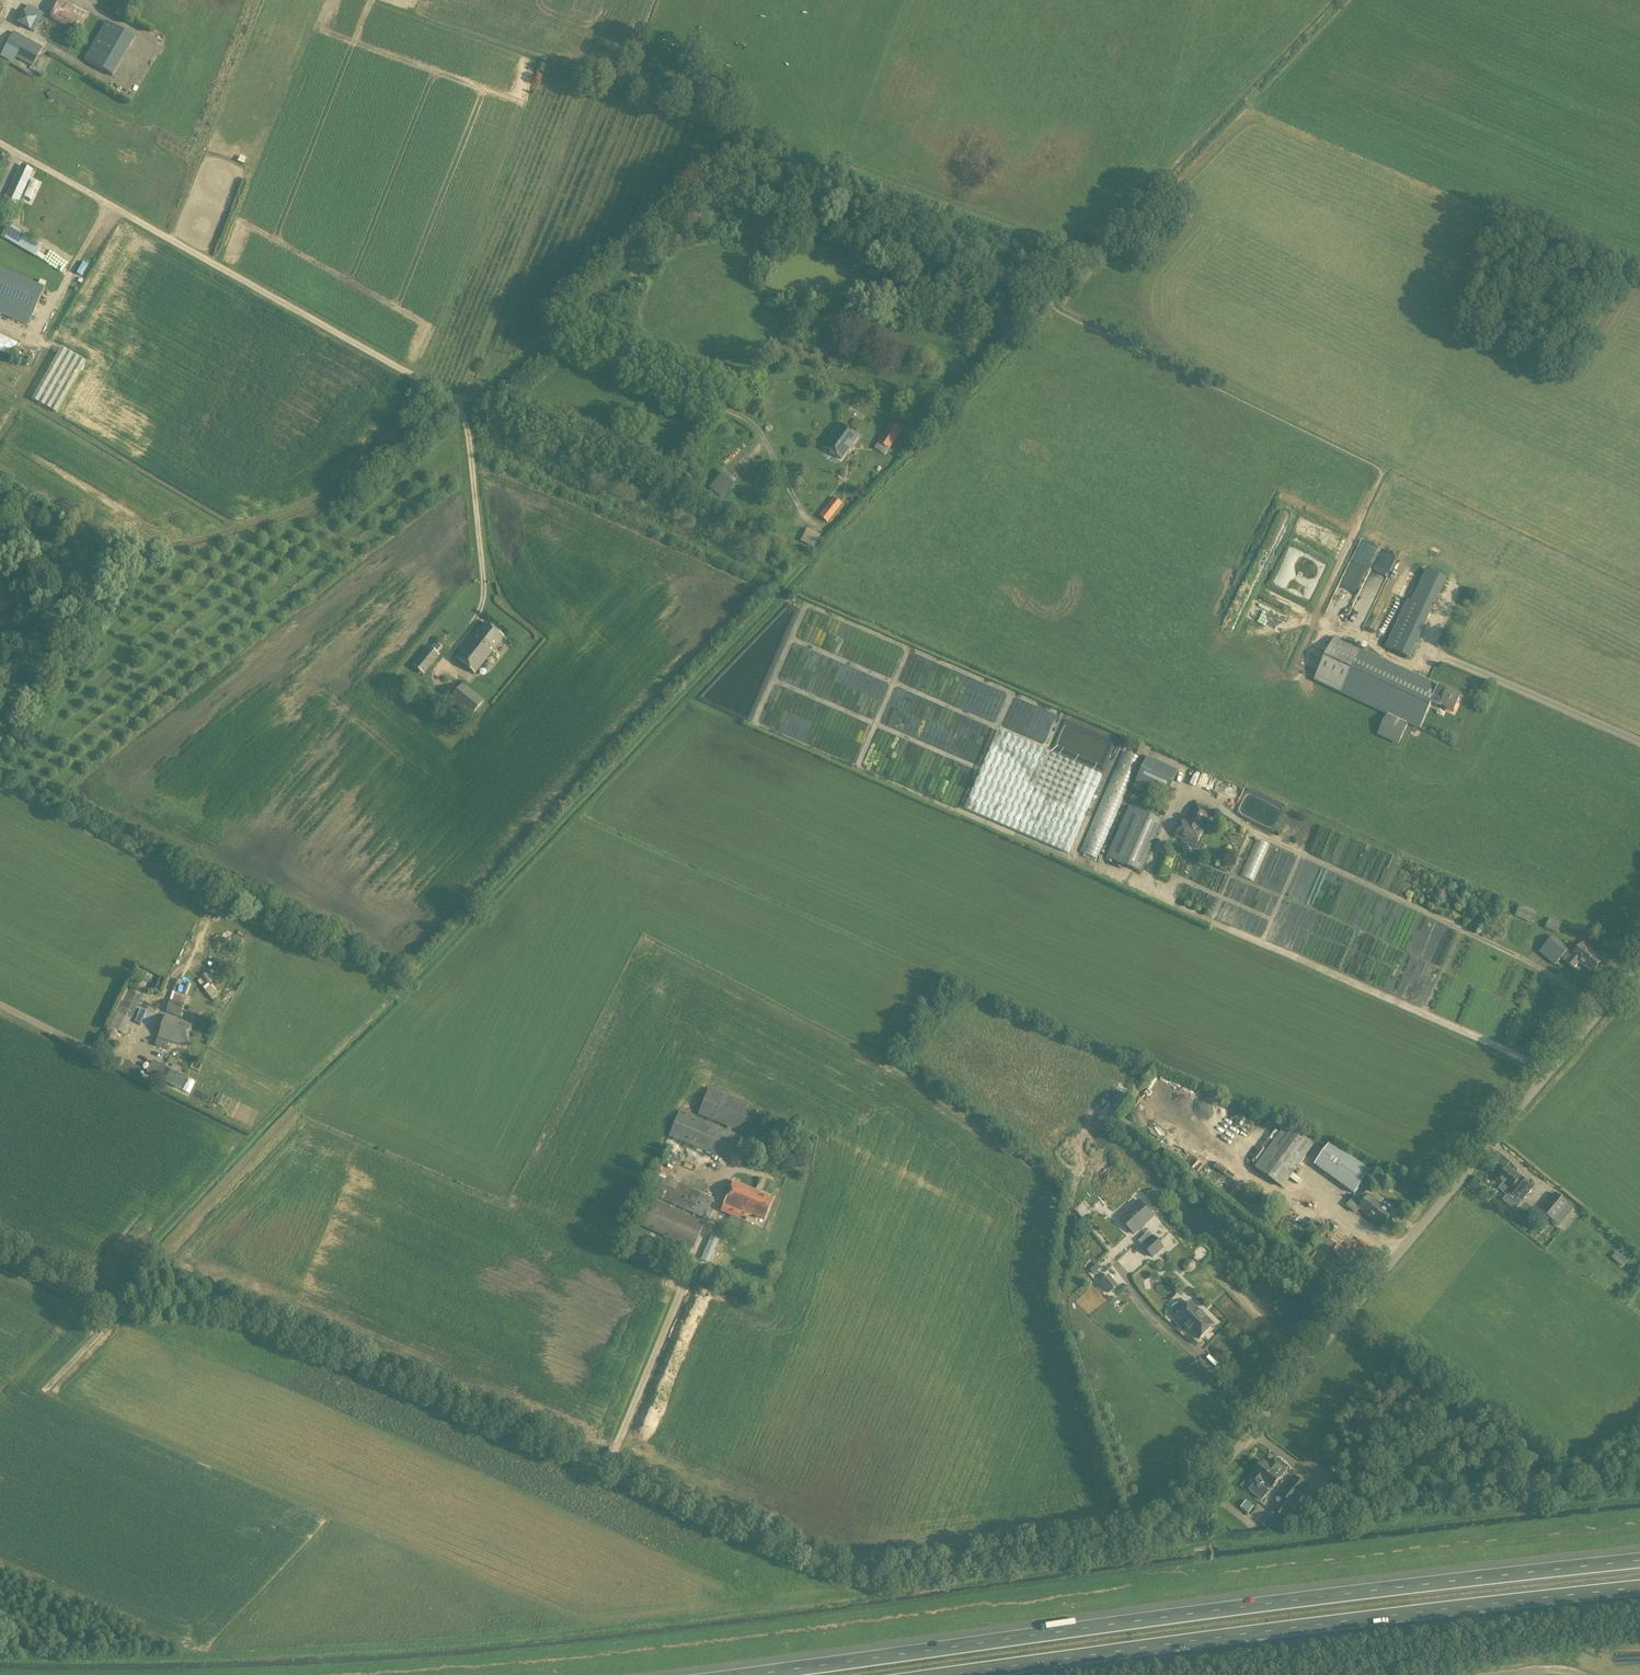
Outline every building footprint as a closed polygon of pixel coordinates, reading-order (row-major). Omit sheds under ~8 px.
[(62,0),(60,0),(50,20),(76,35),(88,13),(62,0)] [(116,14),(125,19),(133,5),(124,0),(123,0),(116,14)] [(28,5),(18,24),(34,32),(43,14),(28,5)] [(113,77),(135,39),(106,22),(83,60),(113,77)] [(43,48),(14,32),(3,51),(32,67),(43,48)] [(53,91),(46,94),(50,100),(56,97),(53,91)] [(27,185),(18,181),(14,179),(7,193),(20,199),(27,185)] [(16,231),(10,228),(4,239),(23,251),(28,242),(15,234),(16,231)] [(174,318),(182,296),(198,302),(232,272),(113,229),(105,250),(117,246),(119,251),(121,245),(129,255),(123,270),(106,275),(95,242),(37,402),(61,411),(62,409),(66,410),(60,393),(86,385),(81,379),(106,371),(107,371),(130,351),(124,349),(133,346),(125,343),(151,335),(152,332),(145,330),(166,323),(168,316),(174,318)] [(26,326),(32,313),(34,314),(44,289),(0,269),(0,315),(26,326)] [(19,342),(0,333),(0,352),(11,357),(19,342)] [(890,448),(902,429),(892,423),(880,442),(890,448)] [(840,424),(824,446),(841,459),(858,437),(840,424)] [(0,458),(0,459),(9,466),(19,453),(10,446),(0,458)] [(718,500),(737,482),(726,470),(707,488),(718,500)] [(842,505),(833,498),(818,517),(827,523),(842,505)] [(802,541),(816,548),(823,535),(808,528),(802,541)] [(1356,609),(1369,615),(1397,554),(1384,548),(1356,609)] [(1411,601),(1408,600),(1385,648),(1409,659),(1448,579),(1426,569),(1411,601)] [(1343,621),(1359,586),(1344,579),(1327,614),(1343,621)] [(474,674),(503,638),(485,623),(456,659),(474,674)] [(1336,637),(1315,681),(1388,715),(1379,735),(1400,745),(1409,725),(1420,730),(1432,704),(1440,708),(1440,706),(1453,712),(1461,696),(1448,690),(1448,691),(1439,688),(1440,686),(1336,637)] [(435,642),(430,648),(427,646),(412,666),(424,675),(440,656),(436,653),(442,647),(435,642)] [(470,718),(484,701),(463,684),(449,701),(470,718)] [(1037,710),(1037,737),(1051,737),(1050,710),(1037,710)] [(1068,855),(1102,776),(998,732),(965,810),(1068,855)] [(1120,749),(1080,852),(1098,859),(1139,756),(1120,749)] [(1150,759),(1139,784),(1170,798),(1181,773),(1150,759)] [(1185,820),(1176,837),(1196,846),(1204,830),(1201,828),(1210,811),(1197,805),(1188,822),(1185,820)] [(1131,807),(1107,859),(1140,874),(1163,821),(1131,807)] [(1255,838),(1240,875),(1254,881),(1269,844),(1255,838)] [(1167,847),(1158,872),(1167,875),(1176,851),(1167,847)] [(1516,917),(1532,924),(1537,914),(1520,907),(1516,917)] [(1546,929),(1557,934),(1561,925),(1550,920),(1546,929)] [(1596,955),(1582,944),(1578,948),(1573,943),(1571,945),(1567,942),(1564,945),(1554,937),(1539,954),(1555,966),(1561,959),(1574,970),(1580,963),(1593,972),(1602,961),(1596,956),(1596,955)] [(164,980),(156,977),(151,989),(159,992),(164,980)] [(213,1003),(218,998),(208,986),(203,990),(213,1003)] [(190,998),(172,992),(166,1013),(181,1017),(184,1006),(187,1007),(190,998)] [(115,1030),(124,1034),(135,1009),(139,1001),(124,994),(120,1002),(108,1027),(108,1029),(114,1032),(115,1030)] [(192,1025),(166,1016),(156,1046),(166,1050),(169,1042),(185,1047),(192,1025)] [(153,1062),(147,1073),(180,1090),(186,1078),(153,1062)] [(134,1065),(131,1071),(140,1075),(143,1068),(134,1065)] [(679,1111),(668,1137),(728,1161),(738,1135),(731,1132),(731,1129),(747,1135),(758,1109),(708,1088),(698,1115),(727,1127),(726,1130),(679,1111)] [(1122,1092),(1110,1107),(1117,1112),(1128,1097),(1122,1092)] [(1255,1168),(1283,1189),(1314,1146),(1286,1126),(1255,1168)] [(1371,1172),(1330,1142),(1314,1165),(1354,1194),(1371,1172)] [(1533,1189),(1521,1178),(1514,1172),(1513,1172),(1507,1167),(1497,1179),(1503,1184),(1498,1189),(1506,1195),(1503,1200),(1515,1210),(1533,1189)] [(655,1176),(648,1193),(705,1218),(713,1199),(666,1178),(665,1180),(655,1176)] [(727,1225),(735,1228),(739,1219),(742,1212),(750,1216),(751,1214),(765,1220),(773,1200),(759,1194),(760,1193),(733,1182),(721,1212),(731,1216),(727,1225)] [(1369,1189),(1361,1199),(1355,1194),(1346,1206),(1356,1213),(1359,1209),(1382,1226),(1391,1215),(1384,1210),(1385,1209),(1380,1205),(1383,1200),(1369,1189)] [(1555,1194),(1541,1212),(1560,1227),(1574,1210),(1555,1194)] [(1139,1199),(1118,1218),(1135,1236),(1155,1217),(1139,1199)] [(693,1250),(704,1224),(653,1202),(641,1227),(693,1250)] [(1164,1248),(1153,1236),(1142,1246),(1152,1258),(1164,1248)] [(1617,1252),(1611,1258),(1622,1267),(1627,1262),(1617,1252)] [(1090,1271),(1093,1274),(1100,1268),(1097,1265),(1090,1271)] [(1100,1283),(1108,1294),(1117,1286),(1109,1276),(1102,1281),(1100,1283)] [(1174,1315),(1199,1340),(1213,1325),(1190,1303),(1184,1309),(1182,1306),(1181,1306),(1180,1305),(1178,1305),(1177,1305),(1175,1305),(1174,1306),(1173,1307),(1173,1308),(1173,1309),(1172,1309),(1172,1310),(1172,1311),(1172,1312),(1172,1313),(1173,1313),(1173,1314),(1174,1315)] [(1324,1468),(1336,1477),(1346,1462),(1335,1455),(1324,1468)] [(1263,1487),(1265,1484),(1271,1489),(1286,1471),(1283,1468),(1283,1467),(1273,1459),(1268,1465),(1263,1462),(1253,1475),(1249,1481),(1254,1486),(1250,1491),(1262,1500),(1269,1492),(1263,1487)] [(1279,1495),(1283,1499),(1266,1521),(1272,1525),(1274,1522),(1271,1520),(1272,1518),(1278,1524),(1282,1519),(1291,1526),(1305,1509),(1296,1502),(1308,1487),(1295,1476),(1279,1495)] [(1318,1500),(1312,1496),(1305,1504),(1311,1509),(1318,1500)] [(1240,1508),(1248,1514),(1254,1507),(1246,1501),(1240,1508)]
